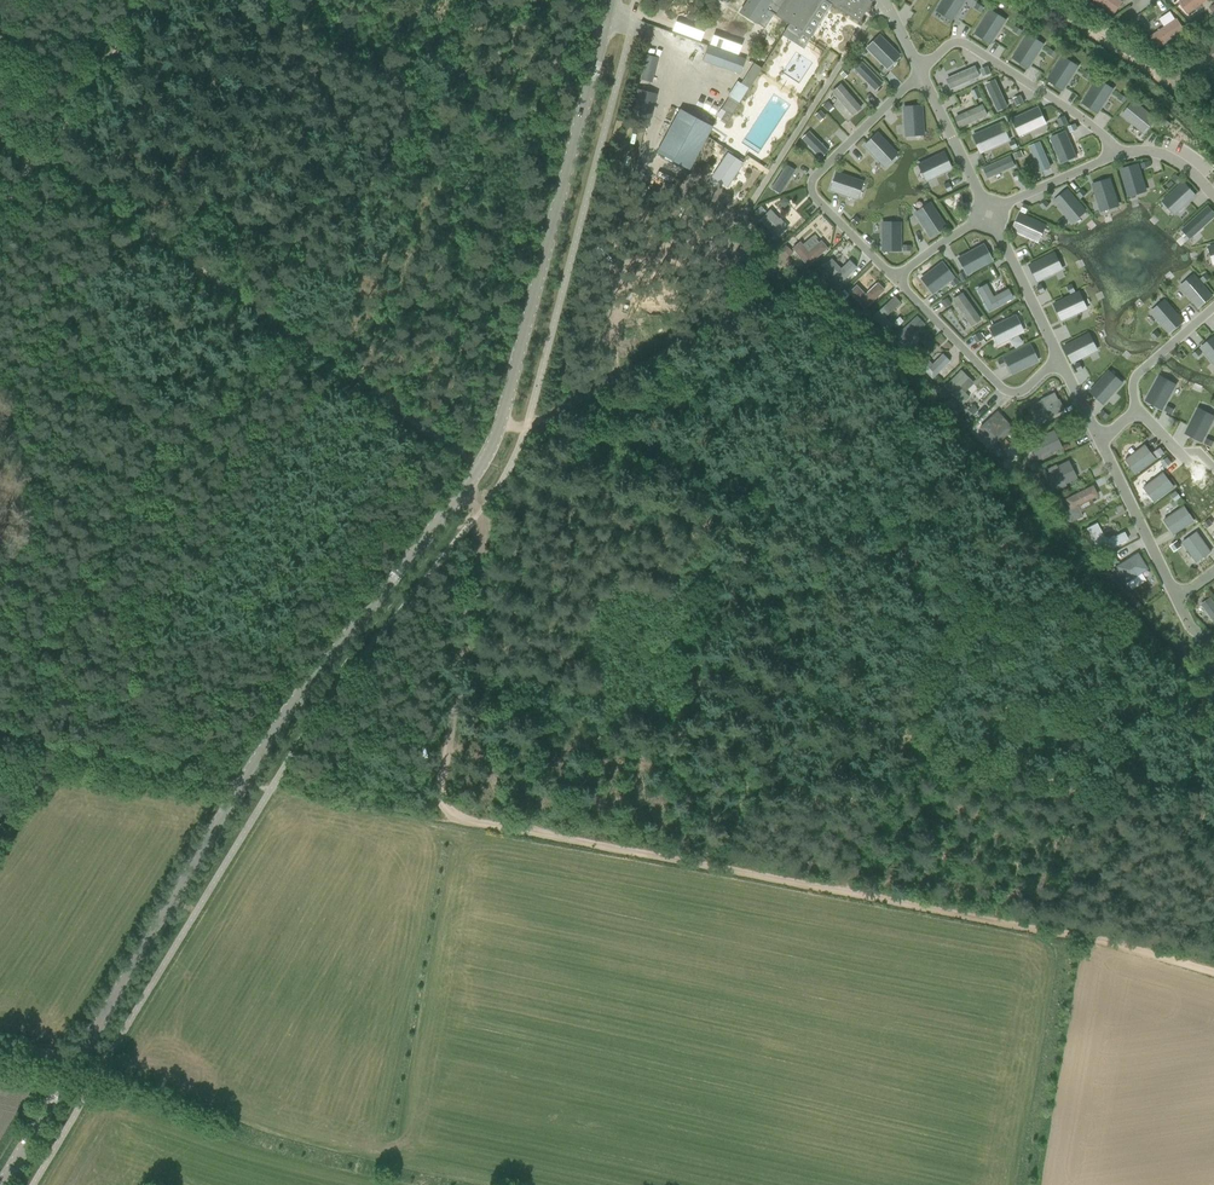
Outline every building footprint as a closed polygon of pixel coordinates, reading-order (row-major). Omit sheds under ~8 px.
[(770,0),(748,0),(740,12),(756,23),(765,8),(776,15),(775,15),(783,21),(781,25),(787,29),(785,32),(804,44),(830,4),(859,22),(872,1),(869,0),(770,0)] [(939,10),(943,13),(946,15),(945,17),(952,22),(966,0),(945,0),(939,10)] [(1114,14),(1123,2),(1120,0),(1093,0),(1114,14)] [(1207,0),(1181,0),(1179,2),(1188,14),(1207,0)] [(978,4),(975,8),(981,12),(984,8),(978,4)] [(977,30),(977,31),(984,36),(983,38),(991,43),(1004,22),(1005,20),(990,10),(977,30)] [(1197,15),(1192,19),(1197,27),(1203,22),(1197,15)] [(1175,19),(1150,36),(1159,50),(1184,33),(1175,19)] [(1016,27),(1013,31),(1019,35),(1022,31),(1016,27)] [(880,36),(867,48),(885,66),(897,54),(880,36)] [(1041,45),(1027,36),(1015,55),(1022,59),(1019,63),(1027,68),(1041,45)] [(745,59),(728,53),(708,46),(703,60),(740,73),(745,59)] [(861,46),(857,50),(863,56),(867,52),(861,46)] [(1050,50),(1047,54),(1054,58),(1057,54),(1050,50)] [(1077,66),(1062,57),(1050,76),(1057,81),(1055,84),(1062,89),(1077,66)] [(876,90),(885,82),(862,59),(854,67),(876,90)] [(751,84),(761,68),(753,63),(741,84),(738,81),(717,116),(728,122),(739,104),(737,102),(740,98),(742,99),(748,88),(747,87),(749,83),(751,84)] [(975,66),(946,79),(951,90),(980,77),(975,66)] [(845,69),(840,75),(843,78),(849,73),(845,69)] [(1085,72),(1082,77),(1088,81),(1091,76),(1085,72)] [(1112,89),(1097,80),(1085,99),(1092,104),(1090,107),(1097,112),(1112,89)] [(995,81),(986,85),(998,111),(1007,107),(995,81)] [(852,116),(861,108),(840,84),(831,92),(852,116)] [(1120,95),(1117,99),(1124,103),(1126,99),(1120,95)] [(1021,96),(1014,99),(1017,106),(1024,103),(1021,96)] [(1133,101),(1123,114),(1143,131),(1149,124),(1146,123),(1152,116),(1133,101)] [(923,132),(922,103),(903,103),(905,133),(923,132)] [(982,104),(953,117),(958,128),(988,115),(982,104)] [(680,109),(656,153),(688,170),(712,127),(680,109)] [(1018,117),(1012,120),(1020,136),(1043,125),(1036,109),(1018,117)] [(1064,117),(1058,120),(1061,126),(1067,123),(1064,117)] [(1164,120),(1160,124),(1166,129),(1169,124),(1164,120)] [(1001,123),(977,134),(984,151),(1009,140),(1002,125),(1001,123)] [(898,152),(878,130),(864,142),(884,164),(898,152)] [(827,150),(809,131),(802,139),(820,158),(827,150)] [(1065,131),(1050,138),(1061,163),(1076,157),(1065,131)] [(1050,167),(1039,143),(1032,146),(1042,171),(1050,167)] [(950,169),(943,152),(922,163),(925,171),(923,173),(926,180),(950,169)] [(1010,156),(983,168),(988,178),(1014,166),(1010,156)] [(1144,190),(1136,161),(1121,166),(1129,194),(1144,190)] [(794,170),(786,165),(772,187),(780,192),(794,170)] [(859,180),(836,172),(830,190),(856,199),(859,190),(856,189),(859,180)] [(1017,172),(1012,174),(1016,181),(1020,179),(1017,172)] [(1176,175),(1172,179),(1177,185),(1181,181),(1176,175)] [(1119,204),(1110,176),(1092,181),(1101,209),(1119,204)] [(1196,197),(1184,184),(1162,202),(1174,216),(1196,197)] [(1086,209),(1067,187),(1053,200),(1072,222),(1086,209)] [(759,217),(765,211),(761,206),(754,212),(759,217)] [(945,226),(932,206),(924,211),(923,209),(916,214),(930,236),(945,226)] [(780,218),(779,218),(770,209),(759,220),(776,238),(788,227),(780,218)] [(1043,223),(1021,213),(1014,229),(1038,240),(1042,232),(1040,231),(1043,223)] [(891,223),(882,223),(882,250),(900,250),(900,226),(891,226),(891,223)] [(808,265),(828,248),(822,240),(808,251),(800,241),(792,248),(795,251),(808,265)] [(789,256),(793,253),(786,245),(782,249),(789,256)] [(982,245),(958,258),(968,275),(991,262),(982,245)] [(1029,265),(1037,281),(1061,269),(1057,261),(1055,262),(1051,254),(1029,265)] [(849,260),(841,269),(831,259),(824,266),(841,283),(857,267),(849,260)] [(942,263),(922,278),(933,292),(936,291),(953,277),(942,263)] [(963,272),(958,275),(962,282),(967,279),(963,272)] [(1206,274),(1200,279),(1204,283),(1210,278),(1206,274)] [(1188,281),(1181,287),(1199,308),(1213,296),(1197,277),(1190,283),(1188,281)] [(950,283),(953,287),(959,282),(956,278),(950,283)] [(856,286),(850,292),(865,308),(884,290),(883,289),(883,287),(880,284),(879,284),(878,283),(865,295),(856,286)] [(1013,298),(1008,289),(993,297),(986,284),(977,288),(989,311),(1013,298)] [(844,290),(839,294),(844,300),(849,295),(844,290)] [(962,294),(953,300),(965,317),(965,318),(968,323),(970,324),(971,325),(971,326),(980,319),(962,294)] [(1054,304),(1061,320),(1086,309),(1082,301),(1080,302),(1076,294),(1054,304)] [(894,297),(873,316),(886,331),(892,325),(885,317),(900,303),(894,297)] [(1183,318),(1163,297),(1149,309),(1169,331),(1183,318)] [(917,317),(895,337),(902,344),(924,324),(917,317)] [(1013,317),(990,328),(997,344),(1020,333),(1013,317)] [(1071,361),(1097,347),(1089,330),(1063,344),(1071,361)] [(1156,332),(1150,337),(1154,340),(1160,335),(1156,332)] [(977,343),(982,339),(978,333),(972,337),(977,343)] [(924,337),(920,341),(925,347),(929,343),(924,337)] [(1201,348),(1213,364),(1213,337),(1201,348)] [(1029,355),(1025,347),(1004,357),(1011,372),(1036,361),(1032,353),(1029,355)] [(1198,350),(1192,355),(1196,358),(1201,353),(1198,350)] [(932,379),(950,361),(942,354),(932,364),(925,357),(917,365),(932,379)] [(963,404),(970,397),(960,387),(968,378),(961,371),(945,387),(963,404)] [(1107,373),(1090,391),(1103,403),(1121,384),(1115,378),(1113,379),(1107,373)] [(1158,380),(1146,401),(1161,410),(1174,387),(1166,382),(1165,385),(1158,380)] [(1029,428),(1065,410),(1060,400),(1059,401),(1055,393),(1042,399),(1042,401),(1034,405),(1035,407),(1028,410),(1030,415),(1024,418),(1029,428)] [(1108,415),(1102,411),(1099,415),(1105,419),(1108,415)] [(1196,413),(1185,434),(1200,442),(1213,418),(1205,414),(1203,417),(1196,413)] [(997,445),(1013,428),(1006,421),(997,430),(988,421),(980,428),(997,445)] [(1034,459),(1064,450),(1060,437),(1030,446),(1034,459)] [(1004,441),(999,446),(1004,451),(1009,446),(1004,441)] [(1145,445),(1125,460),(1136,474),(1155,459),(1145,445)] [(1053,489),(1092,470),(1082,451),(1044,471),(1053,489)] [(1163,473),(1143,488),(1154,502),(1174,487),(1163,473)] [(1071,508),(1065,511),(1070,522),(1082,517),(1080,512),(1076,506),(1091,498),(1092,499),(1096,497),(1097,494),(1095,490),(1094,490),(1092,487),(1066,500),(1071,508)] [(1060,500),(1054,503),(1057,509),(1061,507),(1062,504),(1060,500)] [(1164,522),(1173,536),(1195,522),(1185,508),(1164,522)] [(1107,541),(1097,523),(1087,528),(1101,555),(1129,539),(1125,531),(1107,541)] [(1196,532),(1182,543),(1196,562),(1211,552),(1196,532)] [(1177,542),(1171,546),(1173,550),(1179,546),(1177,542)] [(1116,567),(1126,582),(1147,569),(1146,567),(1146,566),(1144,563),(1143,562),(1141,560),(1141,559),(1139,556),(1138,555),(1137,554),(1116,567)] [(1117,562),(1113,556),(1107,560),(1111,566),(1117,562)] [(1207,625),(1213,621),(1213,622),(1213,601),(1212,597),(1195,609),(1207,625)]
